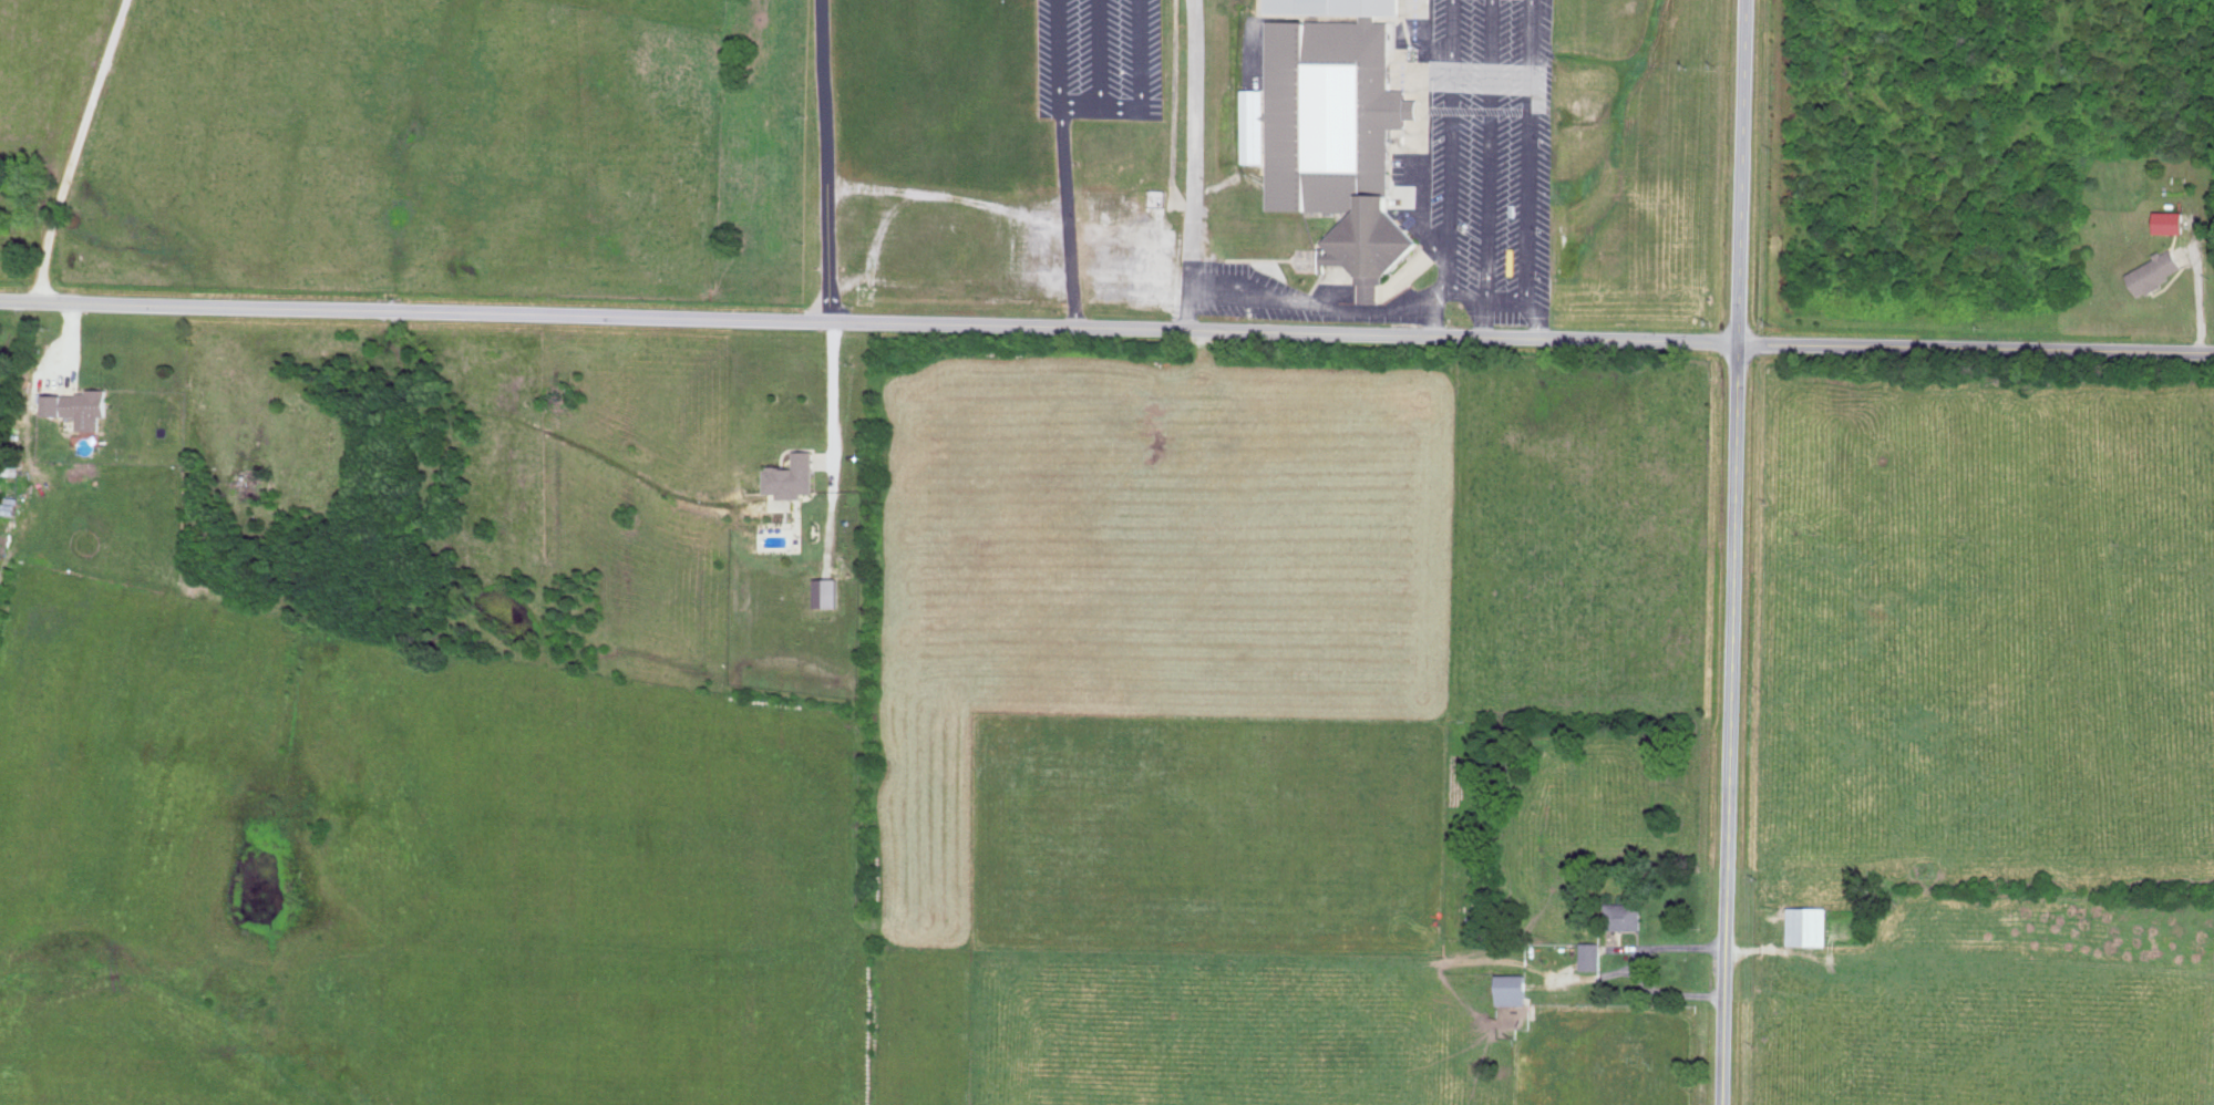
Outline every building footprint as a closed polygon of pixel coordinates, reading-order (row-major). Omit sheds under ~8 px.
[(1268,13),(1358,12),(1363,20),(1265,21),(1266,89),(1239,89),(1239,163),(1263,163),(1264,210),(1347,209),(1320,258),(1320,267),(1323,272),(1328,264),(1347,264),(1370,303),(1382,303),(1382,295),(1414,239),(1389,197),(1389,127),(1409,127),(1421,105),(1421,101),(1391,85),(1391,21),(1379,21),(1375,14),(1409,14),(1409,0),(1267,0),(1268,13)] [(2186,233),(2187,211),(2158,210),(2157,232),(2186,233)] [(2186,271),(2174,247),(2128,271),(2140,294),(2186,271)] [(110,393),(47,392),(47,416),(79,416),(78,429),(102,430),(102,415),(109,416),(110,393)] [(814,449),(795,449),(795,465),(766,466),(767,492),(779,492),(779,497),(804,497),(804,491),(815,491),(814,449)] [(840,606),(839,577),(817,578),(818,607),(840,606)] [(1644,928),(1643,902),(1607,903),(1608,929),(1644,928)] [(1789,943),(1829,944),(1829,907),(1790,906),(1789,943)] [(1603,942),(1582,942),(1583,969),(1603,969),(1603,942)] [(1528,1004),(1528,974),(1499,974),(1499,1004),(1528,1004)]
